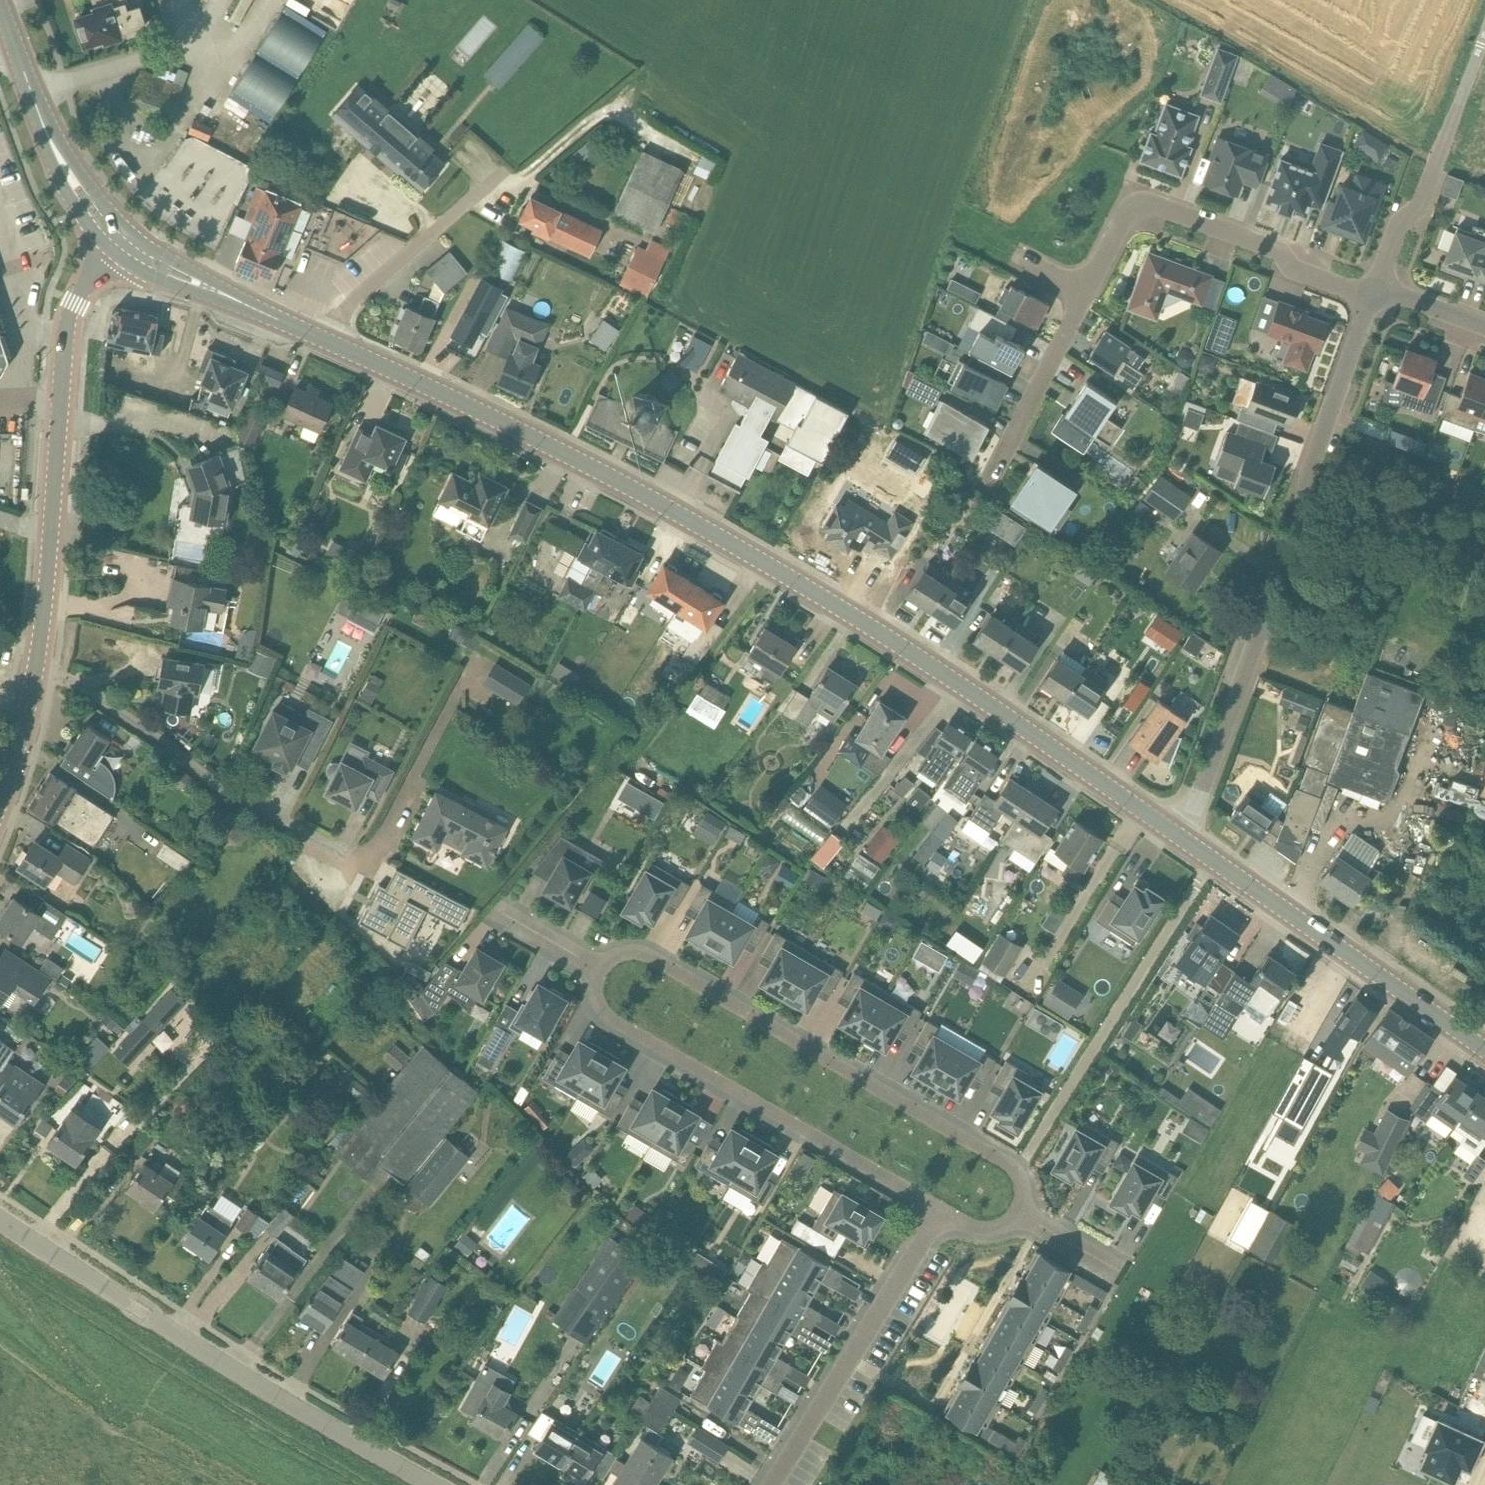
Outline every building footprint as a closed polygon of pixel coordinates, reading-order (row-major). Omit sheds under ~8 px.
[(97,6),(94,7),(95,12),(78,17),(82,29),(78,31),(81,42),(85,40),(86,43),(103,37),(105,42),(123,36),(121,32),(146,24),(141,5),(128,9),(126,2),(125,0),(95,0),(97,6)] [(295,71),(323,27),(283,2),(257,43),(275,55),(274,58),(295,71)] [(501,89),(545,39),(529,24),(484,75),(501,89)] [(1229,83),(1238,57),(1239,54),(1217,46),(1200,95),(1222,103),(1229,83)] [(246,56),(227,97),(271,118),(290,76),(246,56)] [(160,77),(142,69),(128,104),(169,120),(188,72),(179,68),(174,82),(160,77)] [(1272,99),(1288,109),(1297,88),(1284,80),(1272,99)] [(401,170),(424,189),(446,163),(431,150),(360,85),(333,115),(400,172),(401,170)] [(1152,132),(1142,159),(1181,173),(1191,147),(1187,145),(1198,115),(1167,104),(1156,134),(1152,132)] [(209,139),(214,127),(194,119),(189,131),(209,139)] [(462,122),(450,136),(456,142),(469,127),(462,122)] [(1390,144),(1363,129),(1353,145),(1380,161),(1390,144)] [(1268,155),(1220,137),(1212,157),(1215,158),(1206,182),(1227,190),(1229,186),(1238,190),(1242,178),(1258,184),(1268,155)] [(1312,169),(1282,158),(1267,200),(1281,205),(1279,209),(1290,213),(1292,209),(1306,214),(1310,202),(1323,207),(1344,151),(1322,143),(1312,169)] [(642,149),(614,211),(656,230),(684,168),(642,149)] [(1331,200),(1322,225),(1352,235),(1353,231),(1356,231),(1363,228),(1368,230),(1385,184),(1357,174),(1352,188),(1343,184),(1336,202),(1331,200)] [(302,205),(259,187),(246,217),(255,221),(238,261),(272,276),(302,205)] [(583,219),(532,196),(527,207),(523,207),(520,213),(522,216),(521,219),(536,226),(534,229),(549,236),(571,246),(573,241),(583,220),(583,219)] [(694,216),(674,206),(667,219),(688,229),(694,216)] [(1445,261),(1448,262),(1446,266),(1461,272),(1462,268),(1475,272),(1473,276),(1484,281),(1484,228),(1474,224),(1471,232),(1458,227),(1445,261)] [(492,271),(516,279),(527,247),(502,239),(492,271)] [(665,257),(638,245),(621,282),(648,296),(665,257)] [(409,306),(395,337),(421,348),(435,317),(434,317),(440,302),(445,291),(469,272),(451,250),(427,270),(436,281),(429,297),(426,296),(419,310),(409,306)] [(1144,268),(1130,307),(1156,317),(1167,289),(1201,302),(1211,275),(1164,258),(1163,263),(1149,270),(1144,268)] [(963,295),(967,286),(967,285),(953,278),(948,287),(963,295)] [(1003,302),(996,315),(1005,319),(1032,333),(1048,303),(1012,285),(1010,288),(1006,286),(999,301),(1003,302)] [(441,347),(459,355),(483,300),(464,292),(441,347)] [(1306,314),(1307,312),(1308,311),(1280,300),(1268,332),(1293,341),(1285,361),(1307,369),(1314,349),(1317,350),(1328,322),(1306,314)] [(114,310),(108,342),(162,353),(162,351),(163,346),(163,345),(164,339),(165,338),(164,338),(165,332),(166,333),(166,331),(165,331),(165,332),(156,330),(159,315),(119,307),(119,306),(114,310)] [(496,327),(487,348),(508,357),(499,381),(528,393),(540,363),(534,360),(539,346),(540,346),(550,324),(507,306),(497,328),(496,327)] [(1005,319),(996,315),(979,306),(969,325),(980,331),(969,351),(1012,372),(1025,347),(998,333),(1005,319)] [(604,342),(612,330),(604,319),(592,323),(591,336),(604,342)] [(1208,349),(1226,356),(1233,336),(1215,330),(1208,349)] [(1106,331),(1091,354),(1107,365),(1102,373),(1132,393),(1145,373),(1122,358),(1130,346),(1106,331)] [(924,341),(948,353),(952,345),(928,332),(924,341)] [(2,373),(10,359),(2,335),(0,336),(0,374),(2,373)] [(712,344),(695,335),(680,362),(698,371),(712,344)] [(1407,348),(1393,384),(1405,388),(1404,403),(1401,403),(1401,404),(1408,405),(1433,414),(1447,376),(1432,371),(1436,359),(1407,348)] [(1187,368),(1194,365),(1196,358),(1193,352),(1186,350),(1180,353),(1178,360),(1181,366),(1187,368)] [(796,383),(739,353),(720,389),(752,406),(772,416),(777,419),(790,395),(799,400),(779,437),(826,463),(852,411),(806,386),(805,388),(796,383)] [(1205,355),(1200,369),(1213,373),(1218,359),(1205,355)] [(248,371),(213,356),(203,380),(214,385),(208,398),(233,408),(248,371)] [(968,363),(960,359),(949,380),(996,404),(1007,383),(998,378),(1001,371),(972,356),(968,363)] [(262,364),(257,374),(280,384),(284,373),(262,364)] [(682,378),(671,369),(660,383),(671,392),(682,378)] [(1480,416),(1484,401),(1484,372),(1480,370),(1479,374),(1470,371),(1461,396),(1450,392),(1441,416),(1475,429),(1480,416)] [(943,386),(915,372),(905,391),(934,405),(943,386)] [(1176,382),(1184,388),(1190,378),(1182,373),(1176,382)] [(1117,400),(1087,380),(1066,413),(1063,411),(1052,428),(1084,450),(1095,433),(1111,443),(1123,426),(1107,415),(1117,400)] [(1267,415),(1290,424),(1293,416),(1297,417),(1303,402),(1299,401),(1300,398),(1257,382),(1248,407),(1242,405),(1237,418),(1263,428),(1267,415)] [(332,403),(296,386),(285,412),(307,422),(302,434),(315,440),(332,403)] [(659,422),(658,422),(659,421),(660,419),(660,418),(661,416),(661,415),(662,413),(662,411),(662,410),(661,408),(661,407),(661,405),(660,404),(659,402),(659,401),(658,399),(657,398),(655,397),(654,396),(653,395),(651,394),(650,394),(648,393),(647,393),(645,393),(644,392),(642,392),(641,393),(639,393),(637,393),(636,394),(634,395),(633,395),(632,396),(631,397),(629,399),(628,400),(627,401),(627,403),(626,404),(625,405),(615,400),(600,393),(594,405),(585,423),(620,439),(622,435),(632,440),(630,444),(664,460),(673,442),(678,431),(668,427),(659,422)] [(930,428),(957,445),(972,452),(987,422),(944,400),(930,428)] [(711,472),(694,464),(691,462),(690,464),(709,473),(740,490),(741,489),(740,488),(767,438),(762,435),(772,416),(752,406),(741,424),(737,422),(719,457),(711,472)] [(1201,424),(1205,413),(1188,407),(1182,423),(1193,427),(1194,425),(1198,423),(1201,424)] [(252,449),(266,417),(249,410),(236,442),(252,449)] [(407,437),(377,423),(366,448),(353,441),(341,468),(368,480),(377,461),(387,465),(386,468),(391,470),(393,467),(401,470),(408,454),(400,450),(407,437)] [(1391,429),(1386,441),(1422,454),(1427,442),(1391,429)] [(1238,484),(1268,495),(1279,466),(1271,463),(1272,462),(1271,457),(1267,456),(1270,447),(1231,433),(1220,463),(1243,471),(1238,484)] [(185,502),(179,506),(176,526),(179,532),(223,539),(232,487),(246,481),(239,447),(204,460),(195,463),(190,473),(197,490),(195,503),(185,502)] [(1073,487),(1038,464),(1015,499),(1050,523),(1073,487)] [(508,487),(488,476),(485,481),(478,478),(476,482),(454,471),(440,499),(469,513),(461,530),(482,540),(508,487)] [(1143,499),(1175,521),(1192,496),(1160,474),(1143,499)] [(1145,480),(1138,475),(1130,487),(1137,492),(1145,480)] [(1458,480),(1452,496),(1468,502),(1474,486),(1458,480)] [(1447,494),(1451,485),(1438,481),(1435,490),(1447,494)] [(844,508),(837,504),(825,525),(832,530),(828,536),(848,549),(854,540),(862,545),(868,536),(877,541),(874,547),(892,557),(912,522),(895,512),(890,521),(849,498),(844,508)] [(543,508),(527,500),(510,533),(526,541),(543,508)] [(1013,541),(1025,523),(1002,508),(991,526),(1013,541)] [(590,601),(596,590),(594,589),(620,541),(614,538),(616,534),(603,528),(601,531),(598,529),(590,544),(587,542),(581,553),(568,576),(558,595),(585,609),(590,601)] [(310,536),(297,530),(291,544),(303,551),(310,536)] [(1221,550),(1193,531),(1167,568),(1195,588),(1221,550)] [(627,544),(620,541),(594,589),(596,590),(605,595),(614,578),(608,575),(611,570),(633,582),(640,569),(636,567),(643,553),(640,551),(642,548),(629,541),(627,544)] [(353,566),(359,553),(348,548),(342,561),(353,566)] [(931,610),(952,576),(929,561),(907,595),(931,610)] [(678,607),(694,582),(676,571),(678,568),(670,562),(667,566),(665,564),(649,588),(678,607)] [(952,576),(931,610),(954,625),(975,592),(952,576)] [(224,605),(227,587),(180,577),(177,595),(176,602),(175,602),(172,621),(225,631),(230,606),(224,605)] [(694,582),(678,607),(708,626),(723,601),(722,599),(724,596),(715,591),(713,594),(695,582),(694,582)] [(345,624),(371,638),(383,616),(357,602),(345,624)] [(998,654),(1015,627),(992,612),(975,639),(998,654)] [(1158,614),(1146,632),(1171,649),(1183,630),(1158,614)] [(1353,629),(1344,625),(1336,643),(1346,646),(1353,629)] [(797,647),(766,627),(750,652),(769,664),(762,676),(774,683),(797,647)] [(1015,627),(998,654),(1021,669),(1039,642),(1015,627)] [(709,645),(691,632),(678,649),(697,662),(709,645)] [(1193,632),(1183,647),(1197,656),(1206,641),(1193,632)] [(258,649),(250,668),(267,675),(275,656),(258,649)] [(1067,699),(1088,665),(1064,649),(1042,683),(1067,699)] [(205,664),(165,657),(160,681),(169,682),(164,707),(190,712),(193,696),(192,696),(193,692),(194,692),(194,691),(199,692),(205,664)] [(583,675),(565,664),(558,676),(576,687),(583,675)] [(1088,665),(1067,699),(1088,713),(1110,679),(1088,665)] [(856,684),(828,667),(810,696),(793,686),(779,709),(806,725),(817,708),(834,719),(856,684)] [(1354,709),(1331,772),(1328,779),(1389,802),(1399,776),(1396,770),(1424,693),(1367,671),(1353,709),(1354,709)] [(531,683),(513,672),(501,694),(518,705),(531,683)] [(548,680),(541,676),(537,683),(544,687),(548,680)] [(1149,687),(1138,680),(1122,704),(1133,711),(1149,687)] [(369,681),(359,698),(371,704),(381,688),(369,681)] [(730,696),(707,682),(700,694),(704,697),(699,706),(715,716),(721,707),(723,708),(730,696)] [(1283,704),(1313,715),(1318,701),(1288,690),(1283,704)] [(1159,699),(1129,741),(1157,761),(1160,757),(1172,762),(1181,737),(1177,733),(1187,718),(1159,699)] [(1296,789),(1284,821),(1286,823),(1281,835),(1267,825),(1260,837),(1261,837),(1297,862),(1328,779),(1331,772),(1354,709),(1353,709),(1326,699),(1303,762),(1309,765),(1299,790),(1296,789)] [(906,716),(881,700),(857,735),(872,745),(861,761),(880,774),(893,757),(883,750),(906,716)] [(274,709),(255,747),(259,749),(257,753),(271,760),(273,756),(277,758),(274,763),(287,770),(290,765),(292,766),(300,752),(312,758),(332,721),(310,709),(303,724),(274,709)] [(1296,728),(1305,732),(1309,721),(1301,717),(1296,728)] [(973,733),(951,718),(943,730),(937,726),(918,749),(928,756),(928,757),(929,758),(923,768),(940,779),(946,769),(948,770),(956,757),(957,758),(973,733)] [(113,771),(107,764),(102,760),(97,767),(93,765),(111,736),(88,722),(61,765),(114,799),(115,798),(114,797),(117,788),(116,779),(113,771)] [(1302,732),(1288,765),(1296,768),(1309,735),(1302,732)] [(141,740),(132,735),(128,741),(137,747),(141,740)] [(1000,751),(978,736),(967,753),(945,784),(967,799),(1000,751)] [(358,769),(343,761),(328,790),(357,805),(365,790),(379,798),(393,770),(365,755),(358,769)] [(171,779),(181,787),(190,778),(181,769),(171,779)] [(116,813),(51,772),(30,805),(95,845),(116,813)] [(916,784),(908,776),(895,789),(903,797),(916,784)] [(1006,808),(1018,816),(1034,793),(1010,777),(995,800),(985,793),(970,816),(991,831),(1006,808)] [(699,780),(696,786),(709,794),(712,788),(699,780)] [(806,804),(815,791),(802,783),(793,796),(806,804)] [(1231,817),(1260,837),(1267,825),(1281,835),(1286,823),(1284,821),(1276,815),(1276,814),(1263,805),(1269,795),(1258,787),(1251,797),(1247,794),(1231,817)] [(806,804),(833,824),(848,803),(828,789),(823,797),(815,791),(806,804)] [(507,828),(437,791),(414,835),(438,847),(443,838),(465,850),(465,851),(488,864),(507,828)] [(1034,793),(1018,816),(1003,838),(1015,846),(1008,857),(1028,870),(1051,837),(1042,831),(1057,808),(1034,793)] [(641,812),(656,820),(666,803),(651,795),(641,812)] [(785,797),(778,807),(785,811),(791,802),(785,797)] [(969,809),(959,801),(933,831),(943,840),(969,809)] [(815,833),(820,823),(792,810),(787,820),(815,833)] [(222,822),(231,831),(241,822),(231,812),(222,822)] [(693,836),(713,847),(726,824),(706,813),(693,836)] [(1104,838),(1075,820),(1057,848),(1053,846),(1044,859),(1064,872),(1075,880),(1083,868),(1084,868),(1104,838)] [(746,833),(732,825),(726,835),(741,843),(746,833)] [(238,828),(230,836),(238,843),(245,835),(238,828)] [(824,866),(844,839),(830,829),(811,855),(824,866)] [(892,832),(882,844),(874,838),(864,851),(881,864),(901,838),(892,832)] [(1380,850),(1354,832),(1337,856),(1321,879),(1354,902),(1370,878),(1366,875),(1374,865),(1371,863),(1380,850)] [(554,884),(546,897),(547,898),(548,897),(564,906),(566,902),(572,905),(592,870),(578,862),(585,849),(586,850),(586,849),(562,835),(545,855),(546,856),(547,855),(559,862),(549,881),(554,884)] [(90,857),(65,841),(57,854),(36,839),(19,866),(46,883),(56,868),(75,880),(90,857)] [(783,859),(768,851),(760,865),(774,873),(783,859)] [(936,851),(928,864),(938,871),(946,858),(936,851)] [(846,873),(868,885),(879,864),(857,852),(846,873)] [(691,884),(652,862),(625,910),(642,919),(644,915),(654,921),(666,899),(678,906),(691,884)] [(777,875),(793,885),(800,873),(785,863),(777,875)] [(830,878),(813,868),(806,881),(822,891),(830,878)] [(469,909),(396,871),(386,890),(378,886),(359,924),(406,949),(425,912),(458,930),(469,909)] [(721,876),(716,887),(738,896),(742,885),(721,876)] [(929,890),(919,882),(913,890),(923,897),(929,890)] [(709,950),(732,911),(737,903),(702,883),(690,904),(702,912),(689,933),(696,938),(694,942),(709,950)] [(1110,899),(1097,920),(1134,944),(1146,926),(1150,928),(1158,915),(1154,912),(1164,898),(1148,887),(1145,891),(1136,885),(1122,906),(1110,899)] [(589,891),(579,908),(596,918),(606,901),(589,891)] [(15,896),(0,919),(0,925),(24,941),(34,925),(53,938),(68,914),(45,899),(37,911),(15,896)] [(1043,924),(1059,930),(1069,904),(1053,898),(1043,924)] [(863,912),(877,920),(882,912),(868,903),(863,912)] [(902,919),(885,910),(878,922),(895,932),(902,919)] [(732,911),(709,950),(724,959),(726,955),(734,959),(747,938),(759,945),(770,922),(758,915),(753,924),(732,911)] [(1221,991),(1235,969),(1223,960),(1223,955),(1238,933),(1211,914),(1203,925),(1198,921),(1186,937),(1192,941),(1177,962),(1220,991),(1221,991)] [(783,999),(810,951),(776,931),(763,953),(775,960),(763,982),(770,986),(768,990),(783,999)] [(1023,945),(1001,931),(982,960),(1005,974),(1023,945)] [(922,939),(913,955),(939,970),(948,954),(922,939)] [(982,948),(972,942),(962,956),(972,963),(982,948)] [(483,997),(504,962),(499,959),(499,958),(491,949),(492,947),(491,946),(476,961),(473,958),(475,955),(473,954),(463,971),(461,970),(462,968),(460,968),(446,991),(458,998),(462,1003),(474,992),(483,997)] [(810,951),(783,999),(798,1007),(800,1003),(807,1007),(820,986),(832,992),(844,971),(810,951)] [(1221,991),(1220,991),(1211,1008),(1202,1022),(1224,1036),(1245,1003),(1255,1009),(1253,1013),(1263,1019),(1271,1009),(1296,974),(1269,954),(1250,980),(1235,969),(1221,991)] [(982,970),(963,959),(954,975),(973,986),(982,970)] [(0,962),(0,1001),(2,1002),(12,986),(35,1001),(51,976),(24,960),(16,972),(0,962)] [(410,961),(406,968),(427,979),(431,972),(410,961)] [(861,1039),(889,991),(855,971),(842,993),(854,1000),(841,1022),(848,1026),(846,1030),(861,1039)] [(59,980),(67,986),(72,979),(63,973),(59,980)] [(524,1002),(510,1026),(522,1033),(526,1025),(549,1038),(558,1022),(555,1020),(567,999),(564,997),(565,994),(552,987),(551,989),(539,983),(527,1004),(524,1002)] [(1055,983),(1043,1002),(1069,1018),(1081,999),(1055,983)] [(421,992),(436,1013),(446,997),(427,985),(421,992)] [(145,1018),(160,1032),(187,1002),(172,988),(145,1018)] [(889,991),(861,1039),(876,1047),(878,1043),(886,1048),(898,1026),(911,1033),(922,1011),(889,991)] [(1337,1022),(1321,1043),(1345,1062),(1363,1039),(1359,1037),(1365,1030),(1378,1011),(1357,996),(1346,1012),(1343,1009),(1341,1013),(1335,1020),(1337,1022)] [(1202,1022),(1211,1008),(1195,997),(1184,1014),(1200,1025),(1202,1022)] [(1035,1006),(1027,1020),(1041,1028),(1049,1015),(1035,1006)] [(1434,1038),(1390,1008),(1364,1046),(1407,1076),(1434,1038)] [(102,1022),(113,1031),(118,1024),(108,1015),(102,1022)] [(160,1032),(145,1018),(132,1032),(147,1045),(160,1032)] [(1175,1039),(1181,1026),(1166,1019),(1160,1033),(1175,1039)] [(935,1087),(957,1048),(935,1035),(940,1027),(928,1020),(915,1041),(927,1048),(915,1070),(922,1074),(920,1078),(935,1087)] [(1144,1027),(1135,1021),(1125,1037),(1133,1043),(1144,1027)] [(499,1025),(482,1052),(496,1060),(513,1033),(499,1025)] [(105,1037),(98,1045),(103,1049),(110,1041),(105,1037)] [(3,1069),(9,1060),(16,1050),(0,1039),(0,1067),(3,1069)] [(578,1097),(605,1049),(590,1040),(588,1045),(580,1040),(568,1062),(556,1055),(543,1077),(578,1097)] [(378,1163),(403,1183),(479,1091),(423,1044),(335,1144),(367,1174),(378,1163)] [(395,1045),(383,1059),(397,1070),(409,1056),(395,1045)] [(957,1048),(935,1087),(950,1096),(952,1092),(960,1096),(972,1074),(984,1081),(997,1060),(984,1052),(979,1061),(957,1048)] [(605,1049),(578,1097),(612,1117),(625,1095),(612,1088),(625,1066),(618,1062),(620,1058),(605,1049)] [(478,1061),(491,1068),(492,1069),(496,1060),(482,1052),(478,1061)] [(17,1121),(34,1096),(43,1083),(17,1065),(9,1060),(3,1069),(0,1067),(0,1110),(17,1121)] [(1029,1073),(1007,1060),(994,1081),(1007,1088),(994,1110),(1003,1116),(1001,1120),(1018,1129),(1040,1090),(1024,1081),(1029,1073)] [(1106,1060),(1100,1070),(1110,1076),(1116,1066),(1106,1060)] [(1432,1113),(1454,1129),(1462,1118),(1479,1092),(1456,1076),(1456,1075),(1455,1075),(1443,1091),(1433,1084),(1415,1111),(1427,1119),(1432,1113)] [(71,1082),(64,1078),(56,1091),(62,1095),(71,1082)] [(651,1145),(679,1097),(664,1089),(661,1093),(654,1088),(641,1110),(629,1103),(617,1125),(651,1145)] [(193,1100),(181,1090),(166,1108),(177,1119),(193,1100)] [(1472,1125),(1465,1136),(1461,1142),(1478,1154),(1484,1143),(1484,1096),(1479,1092),(1462,1118),(1472,1125)] [(679,1097),(651,1145),(685,1164),(698,1143),(686,1136),(699,1114),(691,1110),(694,1106),(679,1097)] [(534,1101),(524,1109),(534,1120),(543,1112),(534,1101)] [(1198,1117),(1209,1125),(1218,1112),(1206,1105),(1198,1117)] [(1365,1151),(1389,1163),(1411,1119),(1387,1107),(1375,1132),(1365,1151)] [(101,1128),(73,1109),(66,1119),(65,1119),(49,1143),(63,1152),(63,1156),(70,1162),(74,1160),(77,1162),(101,1128)] [(54,1128),(43,1120),(35,1132),(47,1139),(54,1128)] [(1120,1142),(1082,1120),(1054,1168),(1071,1177),(1074,1173),(1083,1179),(1096,1157),(1108,1164),(1120,1142)] [(1190,1120),(1183,1131),(1201,1142),(1208,1130),(1190,1120)] [(241,1144),(247,1150),(263,1131),(256,1125),(241,1144)] [(730,1185),(757,1137),(742,1128),(740,1133),(733,1128),(720,1150),(708,1143),(695,1165),(730,1185)] [(447,1136),(406,1186),(431,1206),(472,1156),(447,1136)] [(757,1137),(730,1185),(764,1204),(776,1183),(765,1176),(777,1154),(770,1150),(772,1146),(757,1137)] [(575,1146),(566,1155),(576,1166),(585,1157),(575,1146)] [(1139,1153),(1112,1201),(1129,1210),(1131,1206),(1141,1212),(1153,1190),(1166,1197),(1178,1175),(1139,1153)] [(1122,1154),(1114,1167),(1126,1174),(1134,1161),(1122,1154)] [(1463,1175),(1475,1182),(1484,1166),(1484,1159),(1477,1154),(1463,1175)] [(145,1163),(128,1187),(143,1197),(141,1200),(155,1210),(168,1192),(174,1183),(145,1163)] [(602,1179),(592,1168),(584,1175),(594,1186),(602,1179)] [(1401,1189),(1389,1177),(1378,1188),(1390,1199),(1401,1189)] [(799,1219),(792,1231),(834,1256),(849,1231),(863,1240),(869,1230),(873,1233),(883,1216),(867,1207),(870,1203),(856,1195),(854,1199),(835,1188),(813,1227),(799,1219)] [(1253,1203),(1236,1234),(1251,1243),(1268,1212),(1253,1203)] [(233,1220),(209,1204),(185,1239),(210,1256),(226,1233),(225,1232),(233,1220)] [(297,1215),(285,1205),(266,1227),(277,1237),(297,1215)] [(261,1213),(250,1206),(237,1225),(248,1232),(261,1213)] [(656,1215),(646,1208),(639,1219),(650,1226),(656,1215)] [(1289,1221),(1269,1210),(1268,1212),(1251,1243),(1249,1247),(1269,1258),(1289,1221)] [(1214,1215),(1207,1211),(1202,1222),(1209,1225),(1214,1215)] [(1384,1224),(1363,1213),(1345,1249),(1358,1255),(1362,1249),(1370,1253),(1384,1224)] [(675,1250),(681,1241),(659,1228),(654,1237),(675,1250)] [(466,1232),(455,1244),(467,1255),(478,1243),(466,1232)] [(271,1250),(267,1248),(249,1277),(280,1297),(307,1256),(290,1246),(291,1244),(279,1237),(271,1250)] [(763,1261),(763,1262),(813,1291),(820,1278),(835,1287),(844,1273),(783,1237),(768,1263),(763,1261)] [(647,1262),(615,1239),(557,1321),(590,1344),(647,1262)] [(414,1251),(424,1259),(430,1251),(420,1243),(414,1251)] [(705,1272),(712,1260),(696,1250),(689,1261),(705,1272)] [(1043,1284),(1056,1262),(1037,1250),(1023,1273),(1043,1284)] [(753,1258),(745,1253),(739,1262),(748,1267),(753,1258)] [(365,1270),(344,1256),(321,1286),(314,1296),(312,1295),(301,1312),(326,1329),(365,1270)] [(806,1303),(813,1291),(763,1262),(748,1288),(813,1325),(821,1312),(806,1303)] [(1068,1269),(1056,1262),(1043,1284),(1063,1296),(1072,1278),(1065,1274),(1068,1269)] [(411,1276),(418,1281),(424,1273),(417,1268),(411,1276)] [(1082,1287),(1087,1279),(1076,1272),(1071,1281),(1082,1287)] [(1030,1307),(1043,1284),(1023,1273),(1010,1296),(1030,1307)] [(411,1312),(426,1321),(448,1285),(432,1276),(411,1312)] [(1384,1288),(1367,1276),(1361,1285),(1378,1297),(1384,1288)] [(1098,1285),(1087,1279),(1082,1287),(1093,1293),(1098,1285)] [(1043,1284),(1030,1307),(1049,1318),(1063,1296),(1043,1284)] [(1098,1285),(1093,1293),(1104,1299),(1108,1291),(1098,1285)] [(752,1291),(737,1316),(783,1342),(790,1330),(805,1339),(813,1325),(748,1288),(747,1288),(752,1291)] [(1030,1307),(1010,1296),(997,1318),(1017,1330),(1030,1307)] [(370,1313),(382,1320),(388,1310),(376,1303),(370,1313)] [(708,1320),(715,1324),(724,1309),(717,1304),(708,1320)] [(1090,1304),(1084,1316),(1092,1320),(1099,1308),(1090,1304)] [(1049,1318),(1030,1307),(1017,1330),(1036,1341),(1049,1318)] [(359,1359),(375,1331),(361,1322),(364,1316),(354,1310),(333,1344),(359,1359)] [(400,1318),(388,1310),(382,1320),(394,1328),(400,1318)] [(783,1342),(737,1316),(722,1341),(718,1339),(718,1340),(783,1377),(791,1364),(776,1355),(783,1342)] [(1085,1332),(1092,1320),(1084,1316),(1077,1327),(1085,1332)] [(1004,1352),(1017,1330),(997,1318),(984,1341),(1004,1352)] [(1097,1339),(1103,1329),(1097,1326),(1091,1335),(1097,1339)] [(1017,1330),(1004,1352),(1023,1364),(1036,1341),(1017,1330)] [(375,1331),(359,1359),(385,1375),(400,1352),(388,1345),(391,1340),(375,1331)] [(775,1391),(783,1377),(718,1340),(703,1365),(753,1394),(760,1382),(775,1391)] [(1004,1352),(984,1341),(971,1364),(990,1375),(1004,1352)] [(1066,1345),(1060,1356),(1068,1360),(1074,1350),(1066,1345)] [(1473,1373),(1474,1374),(1484,1379),(1484,1347),(1473,1373)] [(1023,1364),(1004,1352),(990,1375),(1010,1386),(1023,1364)] [(1062,1371),(1068,1360),(1060,1356),(1059,1357),(1051,1352),(1046,1362),(1053,1366),(1062,1371)] [(977,1398),(990,1375),(971,1364),(958,1386),(977,1398)] [(746,1407),(753,1394),(703,1365),(702,1366),(706,1369),(691,1395),(753,1430),(761,1415),(746,1407)] [(1059,1376),(1047,1369),(1044,1375),(1056,1382),(1059,1376)] [(479,1373),(461,1406),(477,1414),(474,1419),(504,1436),(517,1412),(503,1404),(510,1390),(495,1382),(479,1373)] [(684,1379),(675,1373),(670,1382),(679,1387),(684,1379)] [(990,1375),(977,1398),(997,1409),(1010,1386),(990,1375)] [(651,1401),(673,1414),(682,1398),(679,1395),(661,1385),(651,1401)] [(1043,1385),(1036,1397),(1043,1402),(1050,1390),(1043,1385)] [(977,1398),(958,1386),(945,1409),(964,1420),(977,1398)] [(642,1416),(651,1401),(643,1395),(633,1410),(642,1416)] [(1373,1413),(1379,1400),(1370,1396),(1364,1408),(1373,1413)] [(1043,1402),(1036,1397),(1030,1408),(1037,1412),(1043,1402)] [(997,1409),(977,1398),(964,1420),(976,1427),(980,1422),(987,1426),(997,1409)] [(662,1432),(673,1414),(651,1401),(642,1416),(641,1419),(662,1432)] [(568,1424),(543,1410),(535,1422),(528,1432),(541,1440),(537,1448),(561,1463),(578,1435),(565,1428),(568,1424)] [(1483,1439),(1438,1418),(1425,1447),(1428,1448),(1429,1448),(1421,1465),(1454,1480),(1462,1463),(1470,1467),(1483,1439)] [(705,1432),(698,1428),(690,1440),(697,1444),(705,1432)] [(989,1440),(996,1444),(1002,1433),(995,1429),(989,1440)] [(643,1437),(630,1456),(639,1462),(635,1469),(656,1482),(662,1472),(666,1475),(674,1462),(670,1460),(673,1456),(657,1446),(661,1439),(647,1430),(643,1437)] [(1009,1437),(1002,1433),(996,1444),(1003,1448),(1009,1437)] [(604,1478),(605,1477),(610,1469),(609,1468),(610,1468),(618,1454),(593,1440),(591,1443),(578,1435),(561,1463),(585,1478),(590,1470),(604,1478)] [(1016,1441),(1013,1446),(1021,1451),(1028,1439),(1021,1435),(1017,1441),(1016,1441)] [(1010,1452),(1013,1446),(1016,1441),(1009,1437),(1003,1448),(1010,1452)] [(1021,1451),(1013,1446),(1010,1452),(1007,1458),(1015,1462),(1021,1451)] [(630,1456),(626,1463),(617,1457),(610,1468),(619,1474),(613,1484),(654,1484),(656,1482),(635,1469),(639,1462),(630,1456)] [(1100,1468),(1092,1484),(1113,1484),(1117,1477),(1100,1468)]
